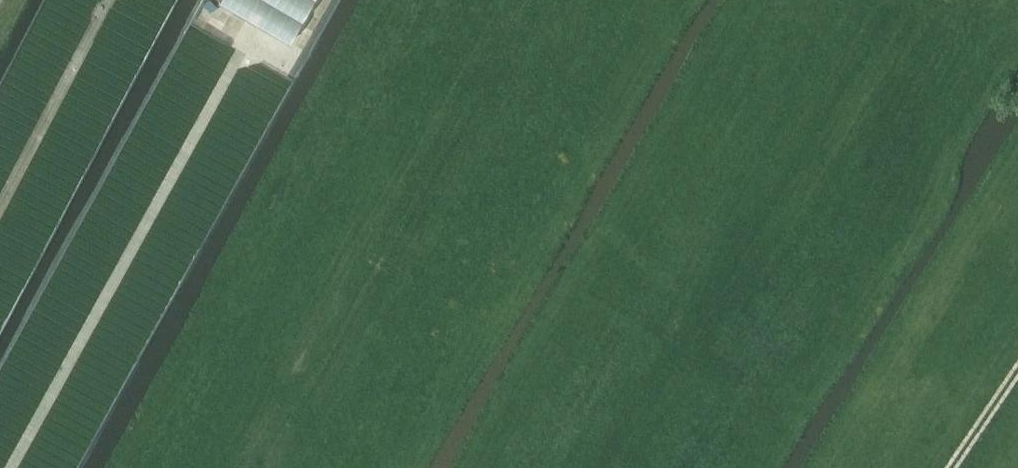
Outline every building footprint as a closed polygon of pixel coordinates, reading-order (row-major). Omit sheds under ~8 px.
[(218,1),(289,42),(313,0),(219,0),(218,1)]
